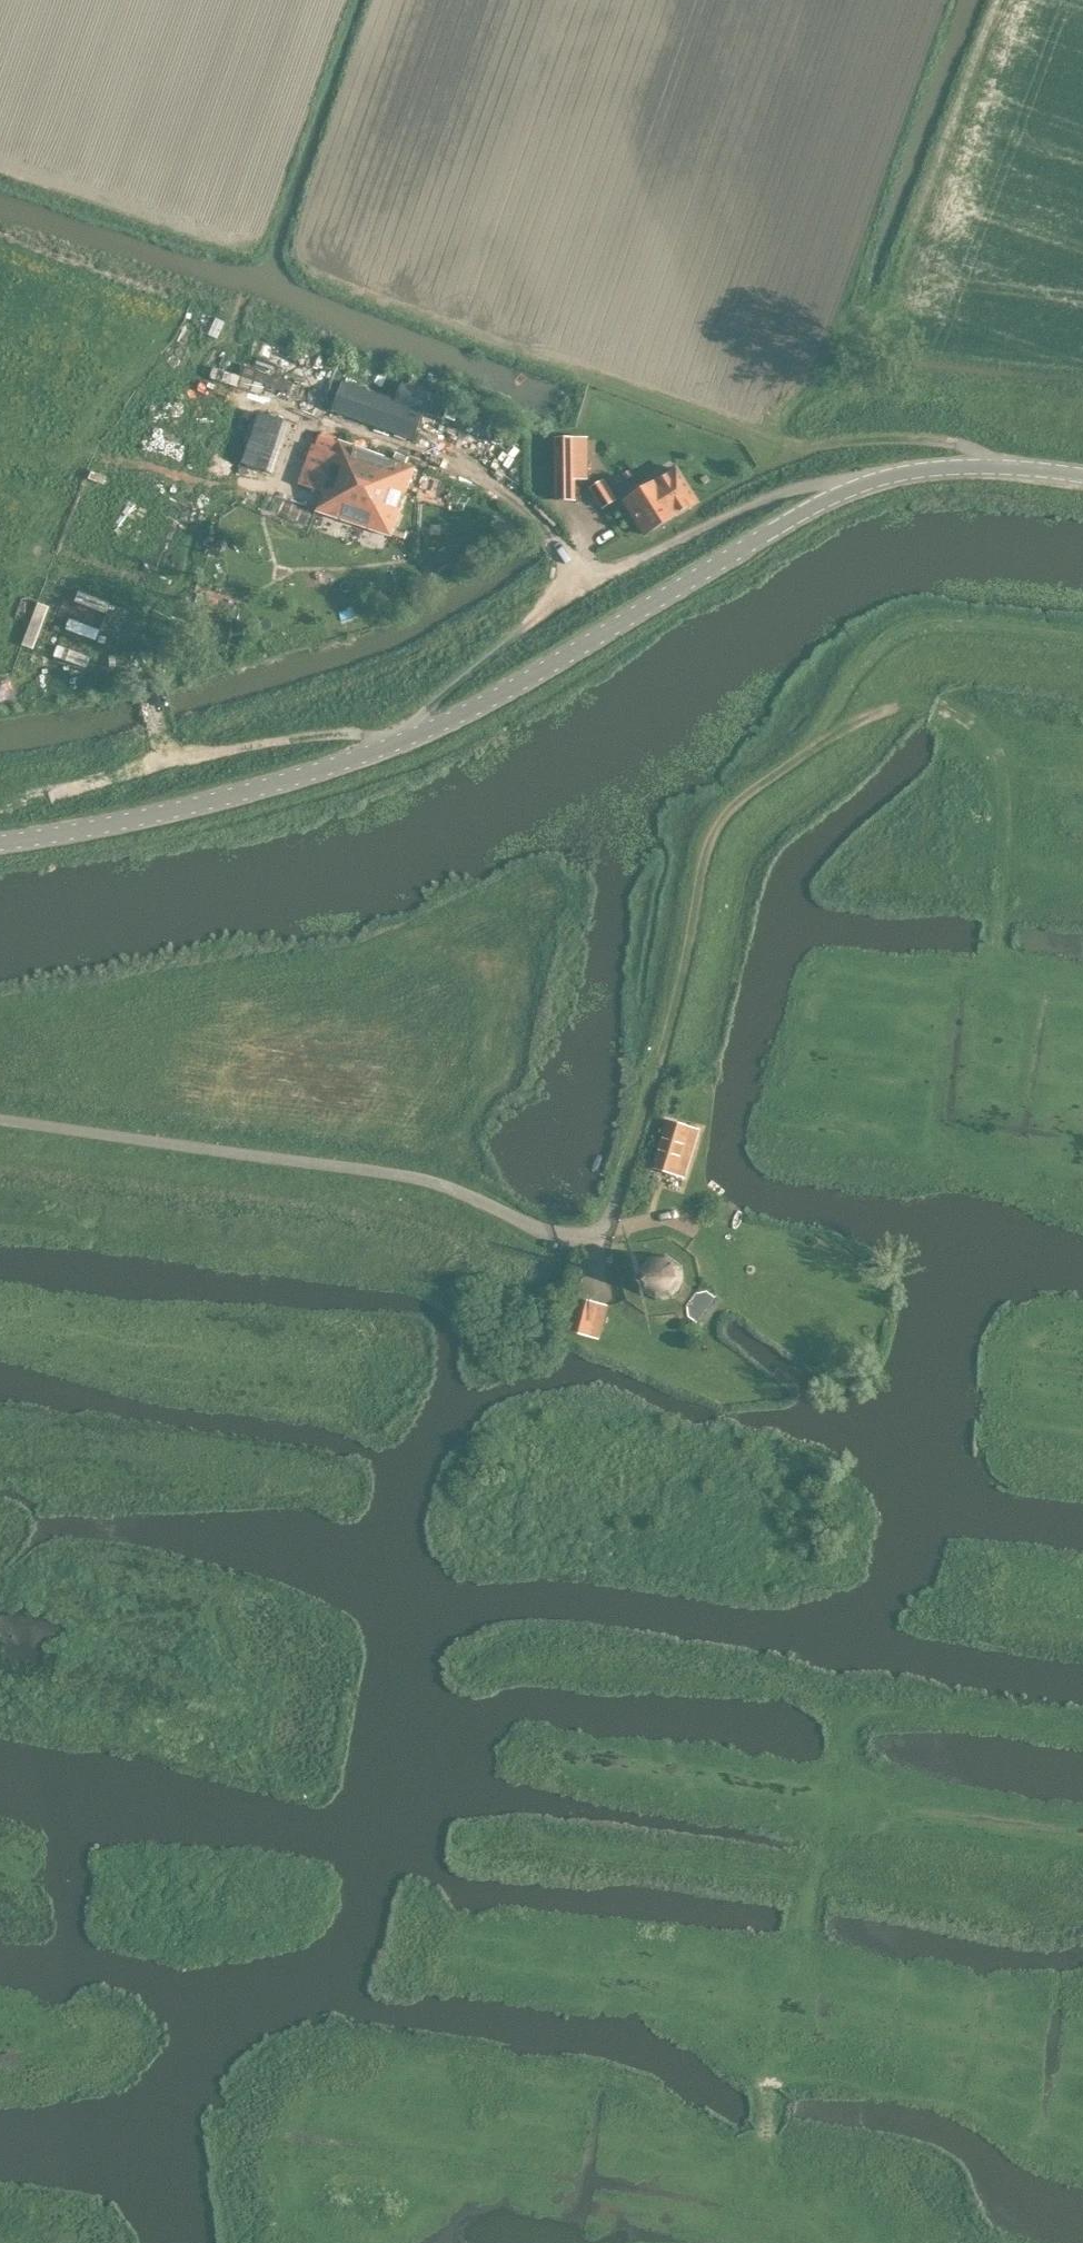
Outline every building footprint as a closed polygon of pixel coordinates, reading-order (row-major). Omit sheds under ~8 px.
[(253,364),(330,391),(340,361),(263,335),(253,364)] [(332,408),(413,436),(424,406),(422,406),(427,394),(398,383),(394,395),(342,377),(332,408)] [(241,458),(270,468),(287,418),(258,408),(241,458)] [(317,506),(390,533),(414,465),(338,438),(337,440),(317,433),(314,443),(311,442),(297,480),(322,489),(317,506)] [(556,497),(573,497),(573,477),(586,477),(586,436),(578,436),(557,436),(557,441),(556,441),(556,464),(555,464),(556,497)] [(622,498),(643,532),(698,499),(676,464),(622,498)] [(589,486),(601,506),(616,498),(603,477),(589,486)] [(648,1163),(680,1173),(696,1126),(664,1115),(648,1163)] [(640,1286),(654,1296),(671,1294),(682,1280),(680,1263),(666,1252),(648,1254),(637,1268),(640,1286)] [(706,1286),(696,1288),(686,1303),(687,1311),(696,1317),(714,1292),(706,1286)] [(608,1304),(604,1303),(576,1295),(567,1329),(599,1337),(608,1304)] [(799,1378),(775,1364),(769,1374),(792,1389),(799,1378)]
